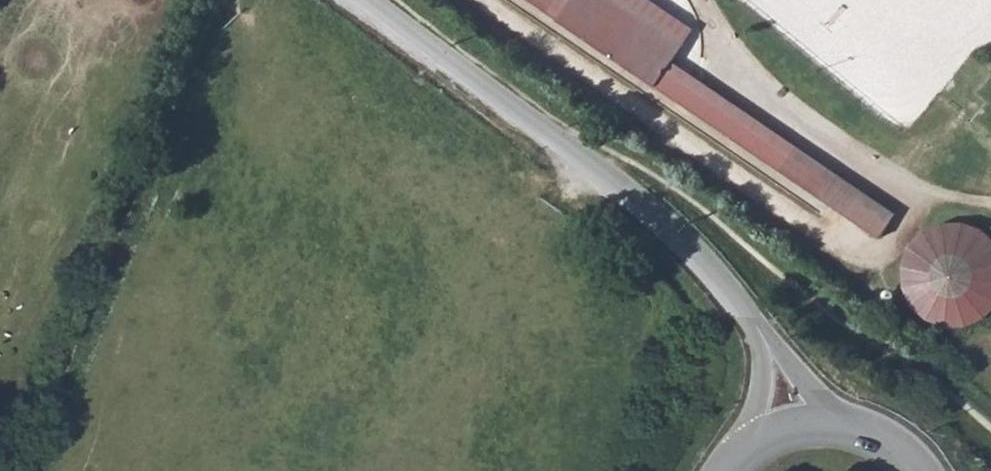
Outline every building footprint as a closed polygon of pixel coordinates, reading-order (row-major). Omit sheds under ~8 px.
[(554,6),(545,0),(509,0),(544,22),(554,6)] [(553,28),(568,3),(563,0),(545,0),(554,6),(544,22),(553,28)] [(834,185),(662,75),(668,67),(679,50),(601,0),(570,0),(568,3),(553,28),(823,201),(834,185)] [(634,0),(601,0),(679,50),(688,35),(634,0)] [(668,67),(662,75),(834,185),(839,176),(668,67)] [(906,268),(906,280),(910,292),(917,303),(926,312),(937,318),(949,321),(961,321),(974,318),(985,312),(990,306),(990,236),(990,235),(980,228),(968,223),(956,221),(943,223),(932,227),(921,235),(913,244),(908,256),(906,268)]
